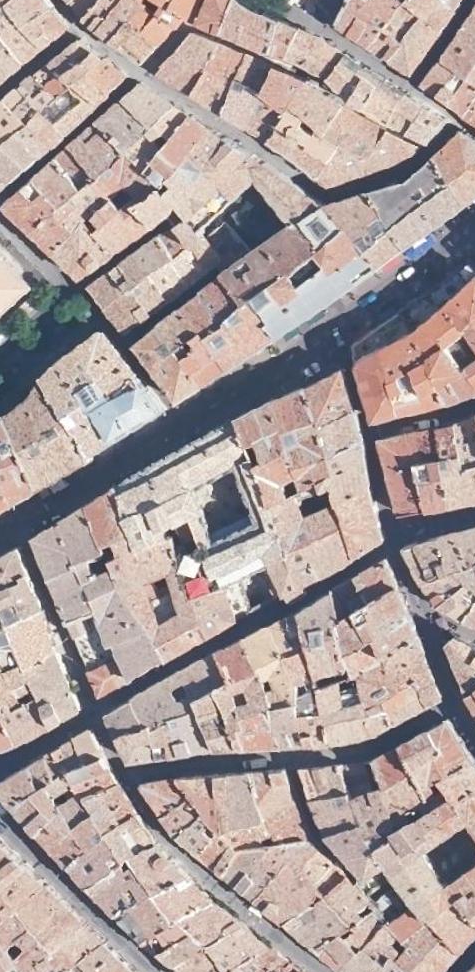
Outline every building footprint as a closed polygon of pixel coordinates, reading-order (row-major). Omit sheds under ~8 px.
[(25,56),(35,49),(43,42),(24,21),(25,20),(15,7),(10,0),(3,0),(2,1),(0,2),(0,27),(25,56)] [(15,7),(25,20),(26,19),(46,5),(53,0),(10,0),(15,7)] [(43,42),(53,35),(55,33),(68,20),(62,11),(54,0),(53,0),(46,5),(26,19),(25,20),(24,21),(43,42)] [(84,11),(92,0),(76,0),(77,0),(82,9),(84,11)] [(84,11),(85,12),(92,17),(98,23),(117,0),(92,0),(84,11)] [(131,15),(144,0),(117,0),(98,23),(105,28),(112,33),(129,13),(131,15)] [(131,15),(160,37),(161,36),(165,31),(169,27),(173,22),(175,19),(177,20),(178,18),(181,15),(185,10),(194,14),(199,0),(144,0),(131,15)] [(231,0),(208,0),(202,16),(203,17),(211,20),(222,24),(231,0)] [(285,15),(254,2),(251,0),(231,0),(222,24),(245,34),(271,44),(285,15)] [(369,40),(381,23),(383,25),(400,0),(350,0),(349,1),(339,19),(350,26),(369,40)] [(390,54),(405,32),(422,7),(413,0),(400,0),(383,25),(381,23),(369,40),(378,46),(390,54)] [(442,20),(450,8),(455,1),(454,0),(413,0),(422,7),(430,13),(442,20)] [(474,76),(474,5),(474,6),(443,50),(457,62),(474,76)] [(429,40),(442,20),(430,13),(422,7),(405,32),(390,54),(395,57),(400,60),(412,67),(429,40)] [(160,37),(131,15),(129,13),(112,33),(127,45),(143,57),(146,54),(150,50),(154,45),(158,40),(160,37)] [(287,51),(300,22),(293,19),(285,15),(271,44),(287,51)] [(330,72),(346,48),(343,47),(329,37),(318,31),(300,22),(287,51),(307,59),(330,72)] [(192,88),(221,37),(193,26),(191,28),(187,33),(183,38),(179,43),(175,46),(171,50),(166,55),(163,58),(166,60),(165,61),(161,65),(159,68),(174,77),(192,88)] [(5,74),(25,56),(0,27),(0,78),(5,74)] [(66,45),(52,57),(75,78),(78,76),(104,53),(94,44),(80,34),(66,45)] [(236,73),(245,47),(227,39),(226,39),(221,37),(192,88),(205,96),(208,97),(222,107),(236,73)] [(273,65),(275,60),(258,53),(245,47),(236,73),(262,84),(273,65)] [(392,113),(405,88),(385,74),(375,68),(346,48),(330,72),(347,88),(353,92),(352,93),(392,113)] [(465,107),(474,92),(474,76),(457,62),(443,50),(433,64),(423,78),(444,92),(465,107)] [(75,78),(98,100),(128,71),(117,63),(104,53),(78,76),(75,78)] [(47,81),(58,91),(75,78),(52,57),(44,63),(35,69),(47,81)] [(292,96),(306,74),(299,71),(288,66),(275,60),(273,65),(262,84),(261,86),(280,99),(286,105),(292,96)] [(28,117),(53,141),(57,138),(60,135),(66,130),(55,118),(42,104),(58,91),(47,81),(35,69),(29,74),(20,81),(12,88),(5,94),(28,117)] [(261,86),(262,84),(236,73),(222,107),(234,114),(247,122),(261,86)] [(327,127),(344,96),(333,90),(325,85),(314,79),(306,74),(292,96),(325,128),(326,128),(327,127)] [(55,118),(66,130),(83,114),(98,100),(75,78),(58,91),(42,104),(55,118)] [(151,122),(174,99),(154,86),(141,78),(124,93),(148,118),(151,122)] [(256,127),(268,135),(286,105),(280,99),(261,86),(247,122),(253,125),(256,127)] [(411,123),(424,100),(418,97),(405,88),(392,113),(411,123)] [(465,107),(474,114),(474,92),(465,107)] [(97,117),(127,146),(140,132),(151,122),(148,118),(124,93),(114,102),(102,112),(97,117)] [(28,117),(5,94),(0,98),(0,136),(3,139),(25,120),(28,117)] [(342,137),(327,127),(326,128),(325,128),(292,96),(286,105),(268,135),(296,154),(302,158),(318,171),(342,137)] [(393,124),(344,96),(327,127),(342,137),(318,171),(325,177),(328,180),(364,167),(375,163),(378,162),(391,157),(405,150),(411,148),(421,141),(413,136),(398,127),(393,124)] [(127,146),(146,163),(164,142),(157,135),(164,127),(171,133),(182,120),(190,110),(180,103),(174,99),(151,122),(140,132),(127,146)] [(438,109),(424,100),(411,123),(431,133),(441,123),(448,115),(438,109)] [(162,178),(168,172),(179,161),(186,154),(210,123),(198,115),(190,110),(182,120),(171,133),(164,142),(146,163),(162,178)] [(53,141),(28,117),(25,120),(3,139),(0,142),(0,186),(13,175),(53,141)] [(113,160),(127,146),(97,117),(90,123),(82,131),(93,143),(105,156),(109,161),(112,159),(113,160)] [(223,269),(246,297),(254,292),(257,296),(274,322),(278,329),(318,302),(320,301),(328,296),(378,262),(346,220),(343,223),(325,200),(273,163),(247,146),(240,142),(210,123),(186,154),(179,161),(168,172),(173,178),(165,187),(159,181),(149,191),(134,198),(153,220),(168,210),(176,220),(169,225),(160,230),(172,246),(174,251),(190,240),(209,264),(215,260),(223,269)] [(467,197),(474,192),(474,133),(464,125),(455,133),(444,144),(440,148),(436,152),(463,191),(467,197)] [(105,166),(109,161),(105,156),(93,143),(82,131),(77,135),(68,143),(98,177),(107,168),(105,166)] [(98,177),(68,143),(64,146),(58,152),(81,183),(92,174),(97,178),(98,177)] [(98,177),(97,178),(92,174),(81,183),(33,227),(41,234),(55,248),(66,236),(87,213),(92,208),(99,216),(102,220),(97,224),(95,226),(115,248),(153,220),(134,198),(149,191),(159,181),(162,178),(146,163),(127,146),(113,160),(112,159),(109,161),(105,166),(107,168),(98,177)] [(81,183),(58,152),(17,188),(4,200),(16,211),(33,227),(81,183)] [(394,224),(405,242),(441,216),(467,197),(463,191),(436,152),(420,166),(408,176),(402,178),(370,187),(394,224)] [(346,220),(378,262),(391,252),(405,242),(394,224),(370,187),(348,193),(325,200),(343,223),(346,220)] [(92,208),(87,213),(97,224),(102,220),(99,216),(92,208)] [(96,262),(115,248),(95,226),(97,224),(87,213),(66,236),(55,248),(65,258),(81,273),(96,262)] [(149,268),(174,251),(172,246),(160,230),(146,240),(136,248),(149,268)] [(168,295),(173,292),(195,275),(209,264),(190,240),(174,251),(149,268),(168,295)] [(32,281),(7,256),(0,248),(0,310),(32,281)] [(133,279),(149,268),(136,248),(122,258),(89,281),(89,282),(95,290),(106,301),(133,279)] [(434,286),(396,313),(411,330),(438,379),(450,400),(461,397),(474,392),(474,359),(463,367),(447,343),(466,330),(474,343),(474,266),(470,260),(450,274),(437,284),(434,286)] [(168,295),(149,268),(133,279),(106,301),(117,315),(127,327),(159,302),(168,295)] [(202,325),(229,362),(235,358),(278,329),(274,322),(257,296),(254,292),(246,297),(223,269),(181,301),(201,326),(202,325)] [(187,356),(203,380),(223,366),(229,362),(202,325),(201,326),(181,301),(160,319),(168,329),(180,345),(187,356)] [(438,379),(411,330),(396,313),(373,330),(354,343),(365,384),(375,418),(404,410),(450,400),(438,379)] [(191,387),(203,380),(187,356),(180,345),(168,329),(160,319),(136,339),(156,365),(178,396),(191,387)] [(43,374),(92,449),(103,442),(160,407),(165,404),(143,375),(132,361),(103,324),(61,355),(44,372),(43,374)] [(324,377),(306,386),(322,421),(355,409),(352,398),(343,368),(324,377)] [(4,410),(39,483),(71,465),(93,453),(91,449),(92,449),(43,374),(32,388),(28,393),(4,410)] [(251,410),(236,419),(253,456),(257,461),(271,502),(289,494),(283,481),(297,474),(303,487),(335,471),(330,453),(322,421),(306,386),(302,387),(270,401),(268,402),(251,410)] [(355,409),(322,421),(330,453),(363,435),(358,419),(355,409)] [(13,498),(28,490),(39,483),(4,410),(0,413),(0,477),(13,498)] [(465,418),(455,423),(461,453),(464,466),(474,463),(474,414),(465,418)] [(257,461),(253,456),(236,419),(155,462),(117,485),(140,545),(170,533),(186,576),(208,635),(315,577),(305,542),(285,552),(271,502),(257,461)] [(442,457),(461,453),(455,423),(443,425),(436,427),(442,457)] [(404,511),(451,503),(442,457),(436,427),(436,426),(406,433),(383,438),(393,476),(395,484),(402,510),(402,511),(403,511),(404,511)] [(303,487),(289,494),(271,502),(285,552),(305,542),(315,577),(337,567),(385,540),(376,504),(372,489),(366,452),(364,438),(363,435),(330,453),(335,471),(303,487)] [(464,466),(461,453),(442,457),(451,503),(471,499),(474,499),(474,463),(464,466)] [(13,498),(0,477),(0,506),(13,498)] [(89,503),(114,564),(118,576),(122,583),(163,641),(171,655),(190,645),(208,635),(186,576),(170,533),(140,545),(117,485),(102,494),(89,503)] [(58,522),(36,535),(63,604),(72,625),(91,670),(101,693),(138,674),(171,655),(163,641),(122,583),(118,576),(114,564),(89,503),(58,522)] [(467,527),(439,535),(445,558),(447,558),(450,571),(455,569),(474,561),(474,525),(467,527)] [(445,558),(439,535),(422,540),(408,544),(415,560),(425,580),(450,571),(447,558),(445,558)] [(9,622),(42,605),(38,595),(30,575),(29,570),(19,545),(0,557),(0,599),(9,622)] [(364,569),(356,574),(366,602),(366,601),(400,581),(394,567),(389,555),(364,569)] [(455,569),(466,578),(441,599),(442,600),(455,609),(467,617),(468,616),(474,604),(474,561),(455,569)] [(455,569),(450,571),(425,580),(434,591),(441,599),(466,578),(455,569)] [(337,585),(347,651),(375,635),(384,654),(421,634),(415,616),(411,605),(407,597),(400,581),(366,601),(366,602),(356,574),(346,580),(337,585)] [(317,598),(301,608),(317,674),(350,667),(347,651),(337,585),(317,598)] [(9,622),(0,599),(0,627),(9,622)] [(42,605),(9,622),(0,627),(0,700),(8,696),(20,691),(25,700),(40,731),(52,724),(38,694),(34,695),(30,684),(33,683),(25,666),(57,647),(42,605)] [(300,713),(323,709),(318,684),(317,674),(301,608),(285,616),(270,623),(294,679),(298,681),(308,677),(310,685),(298,688),(299,700),(300,713)] [(277,705),(299,700),(298,688),(298,681),(294,679),(270,623),(257,629),(244,636),(260,670),(263,678),(273,675),(276,685),(267,688),(273,707),(277,705)] [(449,640),(456,631),(451,628),(445,635),(449,640)] [(456,631),(449,640),(451,643),(459,663),(470,693),(470,694),(471,695),(474,691),(474,642),(471,639),(456,631)] [(384,654),(400,688),(415,679),(428,702),(443,694),(432,667),(428,654),(421,634),(384,654)] [(340,679),(318,684),(323,709),(330,740),(350,737),(355,736),(363,734),(380,729),(396,720),(386,697),(400,688),(384,654),(375,635),(347,651),(350,667),(353,674),(356,689),(343,692),(340,679)] [(230,678),(215,686),(221,698),(232,720),(236,735),(239,745),(258,744),(281,743),(273,707),(267,688),(263,678),(260,670),(244,636),(230,643),(220,648),(230,678)] [(58,650),(57,647),(25,666),(33,683),(38,694),(52,724),(68,715),(82,707),(70,678),(58,650)] [(133,697),(145,725),(152,723),(153,726),(159,723),(171,720),(170,715),(199,707),(195,697),(215,686),(230,678),(220,648),(168,677),(133,697)] [(386,697),(396,720),(410,712),(421,706),(428,702),(415,679),(400,688),(386,697)] [(221,698),(215,686),(195,697),(199,707),(218,746),(228,745),(239,745),(236,735),(232,720),(221,698)] [(40,731),(25,700),(13,706),(8,696),(0,700),(0,708),(11,731),(17,742),(23,738),(29,736),(40,731)] [(114,719),(121,734),(145,725),(133,697),(110,711),(114,719)] [(300,715),(300,713),(299,700),(277,705),(273,707),(281,743),(292,743),(307,742),(303,724),(300,715)] [(170,715),(171,720),(180,751),(199,748),(218,746),(199,707),(170,715)] [(0,708),(0,747),(17,742),(11,731),(0,708)] [(330,740),(323,709),(300,713),(300,715),(303,724),(307,742),(316,742),(321,741),(330,740)] [(429,796),(439,789),(434,780),(441,775),(474,759),(474,755),(465,741),(449,717),(424,730),(400,743),(429,796)] [(159,723),(153,726),(157,754),(168,753),(180,751),(171,720),(159,723)] [(157,754),(153,726),(152,723),(145,725),(121,734),(125,744),(132,757),(150,755),(157,754)] [(74,738),(86,761),(105,754),(98,740),(92,728),(84,733),(74,738)] [(70,768),(86,761),(74,738),(66,743),(47,753),(59,775),(70,768)] [(417,814),(418,816),(427,809),(422,800),(429,796),(400,743),(385,751),(375,757),(374,757),(392,814),(396,827),(406,822),(417,814)] [(25,765),(16,771),(0,781),(0,785),(18,806),(29,818),(70,862),(91,844),(108,829),(85,793),(82,788),(81,789),(70,768),(59,775),(47,753),(25,765)] [(110,765),(105,754),(86,761),(70,768),(81,789),(82,788),(85,793),(118,780),(110,765)] [(340,763),(346,791),(347,791),(348,791),(349,792),(359,820),(360,820),(361,820),(362,821),(363,822),(369,834),(392,830),(396,827),(392,814),(374,757),(351,762),(347,762),(340,763)] [(441,775),(447,783),(439,789),(429,796),(422,800),(427,809),(418,816),(435,841),(463,822),(469,818),(474,828),(474,759),(441,775)] [(306,799),(346,791),(340,763),(320,765),(317,766),(300,767),(299,768),(300,768),(306,799)] [(252,770),(261,800),(294,797),(286,768),(265,769),(252,770)] [(238,823),(266,816),(266,813),(261,800),(252,770),(241,771),(209,773),(181,775),(193,790),(206,808),(203,810),(206,813),(207,815),(221,828),(223,830),(238,823)] [(152,792),(165,810),(172,806),(193,790),(181,775),(161,778),(148,780),(147,780),(147,781),(146,782),(146,783),(146,784),(147,785),(152,792)] [(85,793),(108,829),(109,828),(137,810),(126,793),(120,783),(118,780),(85,793)] [(172,806),(165,810),(170,818),(179,831),(206,813),(203,810),(206,808),(193,790),(172,806)] [(325,831),(359,820),(349,792),(348,791),(347,791),(346,791),(306,799),(311,807),(325,831)] [(300,837),(307,836),(304,828),(300,817),(294,797),(261,800),(266,813),(266,816),(276,841),(300,837)] [(132,853),(157,840),(146,824),(137,810),(109,828),(108,829),(123,855),(126,859),(124,860),(127,866),(138,860),(132,853)] [(207,815),(206,813),(179,831),(190,841),(201,850),(221,828),(207,815)] [(385,861),(387,863),(390,861),(418,842),(423,849),(435,841),(418,816),(417,814),(406,822),(396,827),(392,830),(394,834),(377,846),(369,834),(363,822),(362,821),(361,820),(360,820),(359,820),(325,831),(331,838),(352,863),(364,876),(365,876),(366,876),(367,877),(385,861)] [(240,846),(276,841),(266,816),(238,823),(223,830),(221,828),(201,850),(211,859),(226,871),(240,846)] [(157,889),(138,860),(127,866),(124,860),(126,859),(123,855),(108,829),(91,844),(70,862),(83,877),(87,882),(98,892),(117,910),(155,891),(157,889)] [(0,835),(0,917),(46,879),(37,870),(20,855),(0,835)] [(307,837),(307,836),(300,837),(276,841),(240,846),(226,871),(237,880),(257,896),(266,883),(276,870),(288,860),(296,867),(300,863),(307,857),(317,847),(307,837)] [(169,853),(157,840),(132,853),(138,860),(157,889),(188,873),(187,873),(186,873),(186,872),(185,871),(169,853)] [(466,870),(447,883),(423,849),(418,842),(390,861),(387,863),(399,880),(408,892),(415,902),(399,913),(389,921),(396,929),(404,937),(428,919),(460,950),(467,943),(474,935),(474,882),(466,870)] [(323,851),(317,847),(307,857),(300,863),(316,881),(338,861),(332,857),(323,851)] [(316,881),(300,863),(296,867),(288,860),(276,870),(266,883),(257,896),(267,904),(286,919),(326,892),(316,881)] [(339,861),(338,861),(316,881),(326,892),(286,919),(299,930),(317,945),(340,931),(348,926),(363,916),(358,910),(372,899),(359,879),(356,882),(350,875),(339,861)] [(466,870),(474,882),(474,864),(466,870)] [(191,871),(188,873),(157,889),(155,891),(158,896),(175,917),(179,915),(214,896),(200,881),(191,871)] [(46,879),(0,917),(0,971),(25,971),(28,969),(50,951),(88,921),(65,897),(46,879)] [(127,921),(144,938),(151,933),(175,917),(158,896),(155,891),(117,910),(127,921)] [(214,896),(179,915),(192,926),(209,940),(210,939),(242,918),(225,905),(216,899),(214,896)] [(460,950),(428,919),(404,937),(396,929),(389,921),(377,907),(363,916),(348,926),(340,931),(360,949),(345,968),(350,971),(365,952),(367,953),(371,949),(387,961),(391,956),(405,968),(402,971),(441,971),(460,950)] [(151,933),(144,938),(144,939),(148,942),(158,949),(192,926),(179,915),(175,917),(151,933)] [(224,958),(229,965),(242,958),(271,943),(252,926),(245,920),(242,918),(210,939),(224,958)] [(88,921),(50,951),(28,969),(31,971),(61,971),(105,938),(95,928),(88,921)] [(209,940),(192,926),(158,949),(166,955),(176,962),(209,940)] [(360,949),(340,931),(317,945),(324,951),(337,961),(345,968),(360,949)] [(120,954),(105,938),(61,971),(138,971),(120,954)] [(229,965),(224,958),(210,939),(209,940),(176,962),(180,966),(186,971),(221,971),(229,965)] [(242,958),(259,971),(262,971),(286,955),(276,947),(271,943),(242,958)] [(402,971),(405,968),(391,956),(387,961),(371,949),(367,953),(365,952),(350,971),(402,971)] [(294,961),(290,957),(286,955),(262,971),(284,971),(294,961)] [(242,958),(229,965),(221,971),(259,971),(242,958)] [(308,971),(294,961),(284,971),(309,971),(308,971)] [(472,966),(467,971),(474,971),(474,963),(472,966)]
